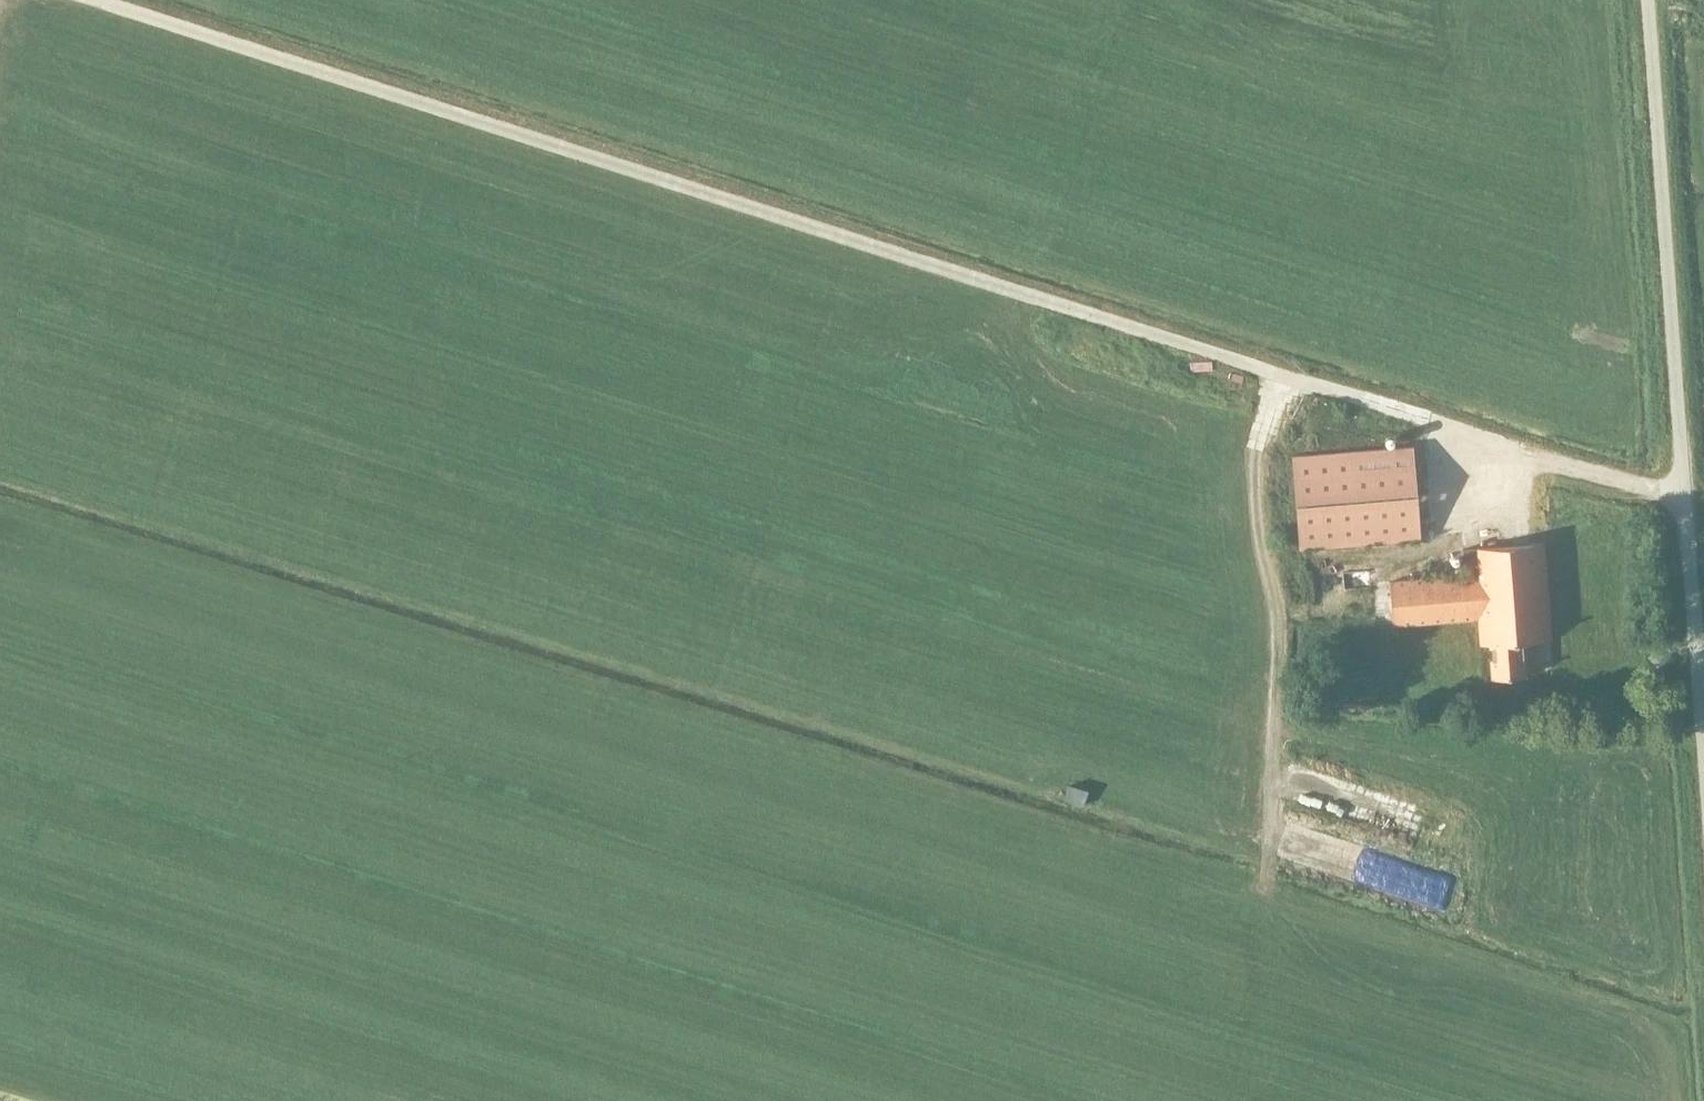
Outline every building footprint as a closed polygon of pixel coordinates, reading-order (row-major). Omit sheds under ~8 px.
[(1413,446),(1293,455),(1301,548),(1420,539),(1413,446)] [(1464,574),(1389,580),(1392,624),(1478,617),(1481,646),(1491,645),(1494,676),(1523,674),(1521,642),(1552,640),(1544,542),(1462,549),(1464,574)]
